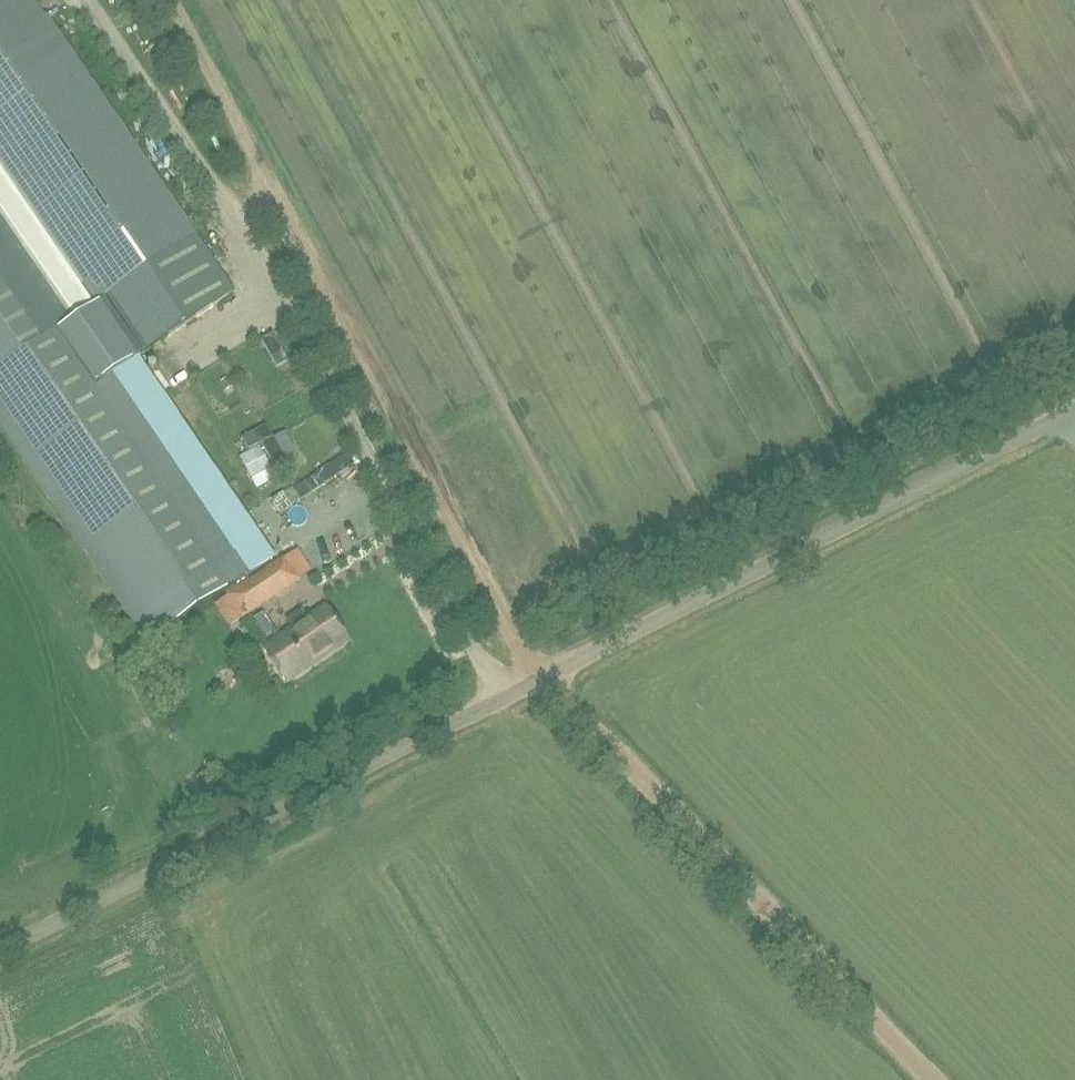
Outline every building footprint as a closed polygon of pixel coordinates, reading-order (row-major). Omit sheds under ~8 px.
[(151,348),(114,293),(195,238),(35,3),(40,0),(0,0),(0,167),(19,195),(0,209),(0,208),(0,428),(147,645),(247,577),(111,375),(151,348)] [(239,494),(215,503),(227,534),(251,525),(239,494)] [(281,590),(268,570),(228,596),(241,616),(281,590)] [(294,614),(283,598),(260,616),(271,631),(294,614)] [(286,682),(349,640),(326,605),(263,647),(286,682)]
